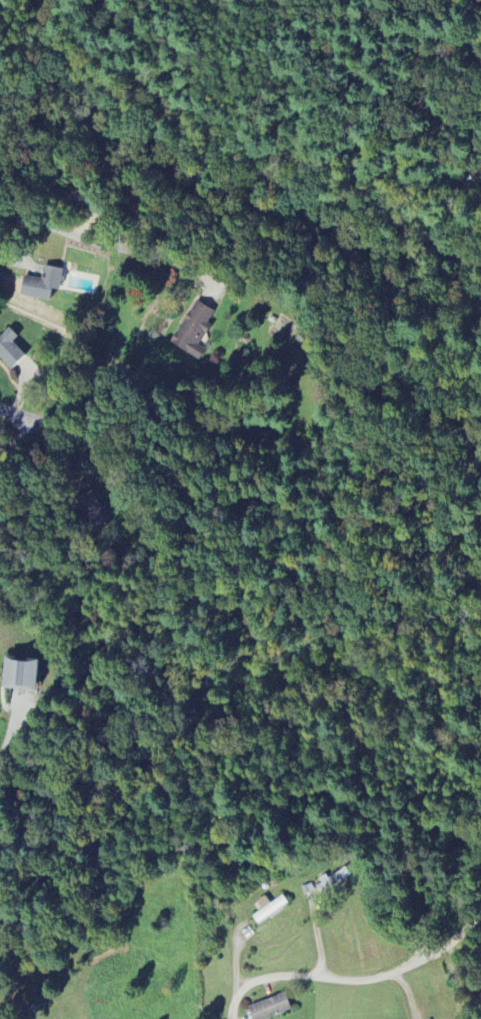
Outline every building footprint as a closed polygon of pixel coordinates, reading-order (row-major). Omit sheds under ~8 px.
[(61,270),(43,268),(41,279),(23,277),(20,298),(49,301),(51,290),(59,291),(61,270)] [(170,344),(199,361),(205,350),(199,346),(210,326),(207,324),(214,312),(195,302),(170,344)] [(17,338),(9,329),(0,337),(0,360),(10,371),(25,357),(12,343),(17,338)] [(35,693),(38,662),(3,659),(0,690),(35,693)] [(252,918),(258,926),(288,905),(283,897),(270,905),(265,898),(256,903),(261,912),(252,918)] [(291,1012),(284,995),(247,1009),(251,1018),(271,1018),(291,1012)]
